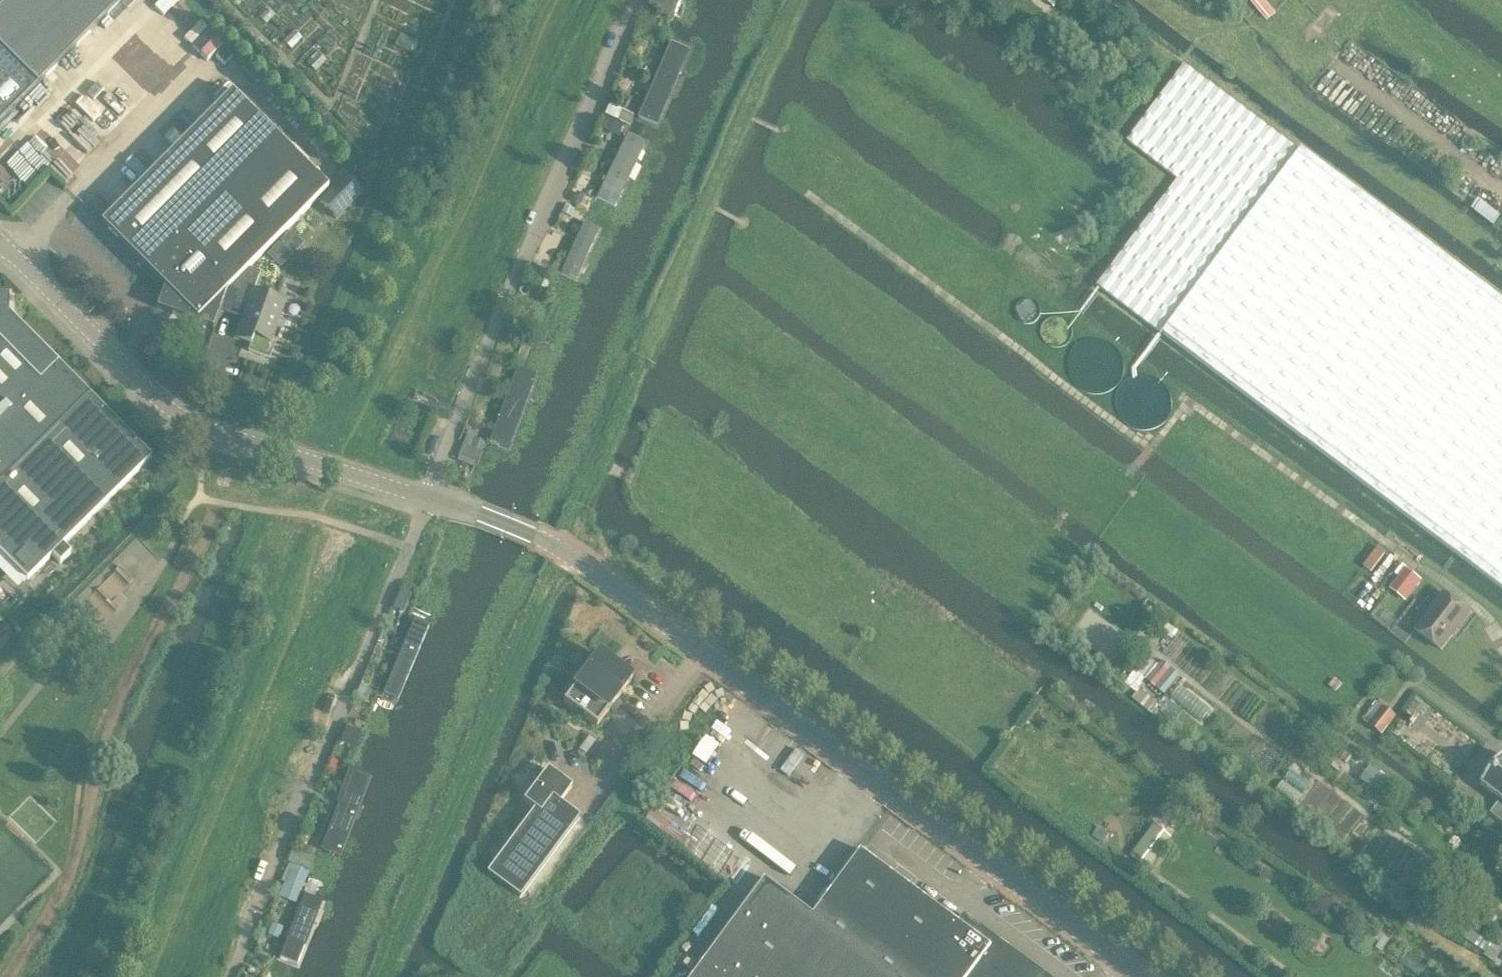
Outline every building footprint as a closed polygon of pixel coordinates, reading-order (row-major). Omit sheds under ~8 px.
[(0,10),(0,49),(37,86),(123,0),(10,0),(0,10)] [(687,54),(666,45),(636,122),(658,130),(687,54)] [(37,86),(0,49),(0,124),(37,86)] [(1447,256),(1445,259),(1185,64),(1127,141),(1178,180),(1098,286),(1457,555),(1501,589),(1501,298),(1447,256)] [(231,92),(101,223),(164,286),(156,308),(172,314),(213,329),(223,303),(227,290),(248,268),(328,188),(295,155),(231,92)] [(647,149),(626,139),(594,200),(615,211),(647,149)] [(319,204),(336,221),(363,194),(346,177),(319,204)] [(1490,206),(1496,198),(1490,193),(1483,201),(1490,206)] [(569,217),(572,208),(564,205),(561,213),(569,217)] [(600,234),(581,225),(558,276),(578,285),(600,234)] [(1074,229),(1060,249),(1074,259),(1088,239),(1074,229)] [(227,290),(223,303),(245,312),(236,336),(252,342),(249,352),(269,359),(276,341),(271,339),(285,303),(254,291),(261,273),(248,268),(227,290)] [(27,581),(52,557),(60,564),(70,554),(62,546),(151,458),(8,314),(9,295),(0,295),(0,554),(27,581)] [(490,448),(513,457),(541,380),(518,372),(490,448)] [(1419,579),(1407,570),(1393,589),(1404,598),(1419,579)] [(1444,594),(1416,630),(1442,651),(1470,614),(1444,594)] [(427,632),(408,625),(377,702),(396,710),(427,632)] [(597,727),(632,679),(620,670),(622,667),(613,660),(611,663),(598,654),(563,702),(597,727)] [(1377,702),(1363,721),(1382,735),(1396,716),(1377,702)] [(1483,785),(1501,799),(1490,813),(1495,817),(1501,822),(1501,761),(1497,767),(1491,763),(1486,770),(1492,775),(1483,785)] [(1360,780),(1380,795),(1391,781),(1371,766),(1360,780)] [(353,769),(321,849),(343,858),(375,778),(353,769)] [(572,787),(569,785),(555,774),(554,774),(548,769),(543,776),(542,776),(524,801),(534,809),(487,873),(520,898),(580,817),(561,802),(572,787)] [(1154,824),(1133,852),(1144,861),(1165,832),(1154,824)] [(965,914),(960,922),(862,850),(815,915),(766,879),(694,976),(1050,976),(965,914)] [(283,885),(292,889),(298,873),(289,870),(283,885)] [(326,904),(305,896),(282,958),(303,966),(326,904)] [(1384,937),(1376,949),(1383,954),(1391,941),(1384,937)]
